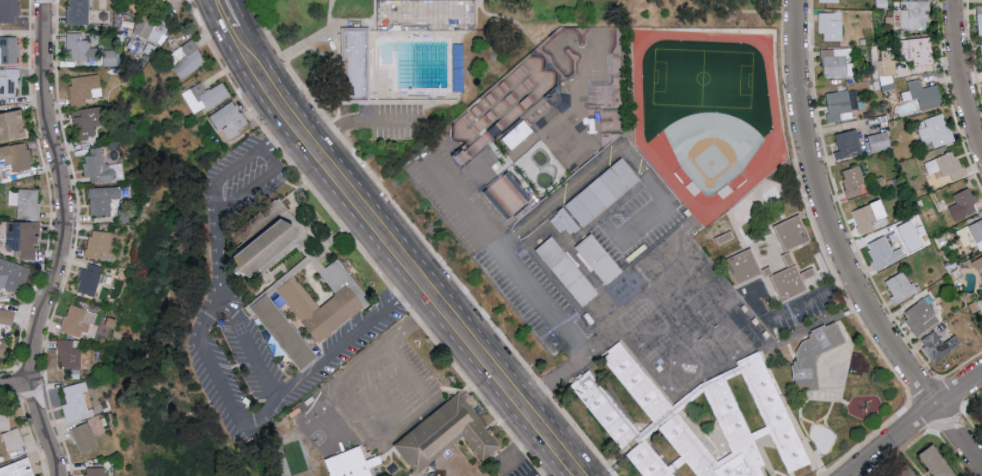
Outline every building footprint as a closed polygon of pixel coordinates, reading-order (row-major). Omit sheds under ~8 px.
[(19,24),(20,0),(0,0),(0,9),(0,24),(19,24)] [(90,25),(90,0),(69,0),(68,24),(90,25)] [(928,28),(928,1),(900,1),(901,9),(893,10),(893,17),(886,17),(886,29),(928,28)] [(171,24),(142,12),(134,32),(162,44),(171,24)] [(844,41),(844,12),(819,13),(819,34),(825,33),(825,41),(844,41)] [(344,85),(357,85),(357,96),(370,95),(370,28),(344,28),(344,85)] [(72,60),(100,61),(100,48),(90,48),(91,33),(67,32),(67,52),(73,52),(72,60)] [(19,37),(0,37),(0,64),(20,64),(19,37)] [(933,64),(932,37),(908,38),(909,66),(933,64)] [(183,79),(209,61),(193,39),(167,57),(183,79)] [(105,66),(117,66),(118,50),(105,50),(105,66)] [(906,61),(891,60),(891,51),(884,50),(881,74),(905,76),(906,61)] [(469,111),(477,120),(471,125),(478,134),(485,128),(492,137),(508,124),(502,117),(508,112),(514,119),(535,101),(535,102),(560,80),(536,53),(469,111)] [(19,98),(19,70),(0,70),(0,99),(19,98)] [(103,96),(100,74),(68,78),(72,107),(86,105),(86,99),(103,96)] [(940,85),(923,88),(921,79),(907,81),(909,91),(903,93),(904,101),(919,98),(922,111),(944,106),(940,85)] [(193,115),(231,96),(224,82),(206,91),(202,82),(182,93),(193,115)] [(829,108),(826,108),(828,123),(854,119),(850,90),(827,93),(829,108)] [(226,139),(249,125),(234,100),(211,114),(226,139)] [(108,126),(107,107),(82,109),(83,117),(78,117),(79,139),(97,138),(97,126),(108,126)] [(30,138),(25,110),(0,114),(0,127),(1,131),(0,131),(0,143),(30,138)] [(927,127),(920,129),(924,144),(932,141),(935,148),(955,142),(946,113),(925,120),(927,127)] [(503,139),(513,150),(535,131),(525,120),(503,139)] [(834,152),(836,160),(863,153),(858,130),(835,135),(839,151),(834,152)] [(871,150),(891,149),(890,133),(870,134),(871,150)] [(33,168),(28,142),(0,148),(0,162),(9,160),(12,173),(33,168)] [(116,163),(105,165),(103,147),(93,148),(94,156),(84,157),(86,177),(92,176),(93,184),(119,181),(116,163)] [(951,174),(953,180),(966,176),(958,152),(926,161),(930,174),(942,171),(943,176),(951,174)] [(633,193),(579,237),(573,229),(563,215),(573,207),(589,194),(628,160),(633,166),(647,183),(634,193),(633,193)] [(868,186),(860,165),(841,172),(848,193),(868,186)] [(485,193),(509,219),(533,196),(509,171),(485,193)] [(91,215),(112,215),(112,199),(126,199),(125,187),(90,188),(91,215)] [(957,222),(981,210),(970,188),(954,196),(958,203),(950,207),(957,222)] [(18,219),(40,220),(42,190),(9,189),(9,205),(18,205),(18,219)] [(852,211),(861,235),(875,229),(873,223),(890,216),(884,199),(852,211)] [(799,253),(788,256),(787,253),(776,229),(804,218),(816,246),(816,247),(799,253)] [(240,256),(244,271),(256,277),(302,241),(300,226),(286,219),(240,256)] [(958,232),(965,247),(977,242),(981,251),(981,250),(981,220),(958,232)] [(37,260),(36,244),(41,244),(40,222),(7,223),(8,250),(20,250),(21,260),(37,260)] [(898,227),(902,239),(914,235),(910,223),(898,227)] [(108,260),(111,232),(91,230),(88,257),(108,260)] [(720,246),(729,242),(732,249),(739,246),(733,231),(717,238),(720,246)] [(628,274),(611,288),(580,249),(598,235),(628,274)] [(879,270),(906,257),(902,248),(894,252),(886,236),(867,245),(879,270)] [(606,297),(587,311),(574,294),(541,255),(540,253),(558,238),(572,255),(573,257),(606,297)] [(788,267),(795,265),(790,252),(784,255),(788,267)] [(756,283),(735,292),(725,265),(750,253),(755,264),(762,279),(756,283)] [(96,297),(104,267),(86,262),(77,292),(96,297)] [(324,275),(340,262),(374,302),(323,344),(280,291),(296,278),(322,309),(340,294),(324,275)] [(7,268),(2,288),(24,294),(31,268),(15,264),(14,270),(7,268)] [(801,269),(804,276),(816,272),(817,271),(821,279),(816,281),(807,285),(813,294),(785,306),(773,279),(801,269)] [(895,304),(917,295),(908,272),(886,281),(895,304)] [(304,371),(320,358),(270,296),(254,310),(304,371)] [(902,313),(917,337),(941,322),(926,298),(902,313)] [(83,332),(90,334),(92,324),(98,326),(101,314),(69,305),(61,333),(81,338),(83,332)] [(756,344),(754,345),(730,317),(734,314),(741,307),(747,314),(756,325),(765,336),(756,344)] [(16,312),(0,309),(0,323),(13,326),(16,312)] [(817,396),(795,397),(795,375),(795,372),(798,355),(809,339),(817,335),(837,325),(847,348),(817,360),(817,363),(818,374),(819,396),(817,396)] [(945,343),(935,330),(920,341),(936,363),(963,343),(956,335),(945,343)] [(7,339),(0,339),(0,335),(0,359),(8,359),(7,339)] [(83,370),(83,364),(91,364),(92,349),(79,348),(79,340),(60,340),(59,368),(83,370)] [(761,473),(762,475),(695,475),(687,468),(677,475),(638,475),(636,474),(606,437),(575,400),(569,393),(575,388),(588,376),(590,375),(591,376),(636,431),(640,437),(669,472),(680,463),(659,437),(635,407),(611,376),(601,364),(620,347),(635,365),(644,376),(693,436),(696,440),(718,467),(733,457),(723,436),(701,389),(724,378),(750,436),(757,451),(767,471),(761,473)] [(812,469),(795,475),(787,475),(769,436),(757,409),(742,375),(737,365),(756,359),(759,357),(768,375),(796,436),(812,469)] [(63,405),(67,423),(92,417),(86,392),(89,391),(87,382),(63,388),(67,404),(63,405)] [(396,446),(459,396),(501,449),(484,463),(465,438),(418,475),(396,446)] [(10,431),(8,409),(0,410),(0,432),(10,431)] [(82,454),(100,446),(89,422),(71,430),(82,454)] [(26,445),(19,427),(2,435),(10,452),(26,445)] [(939,444),(923,455),(938,475),(961,475),(939,444)] [(336,475),(381,475),(381,473),(379,469),(384,466),(381,459),(379,460),(377,456),(374,457),(372,454),(368,455),(365,448),(330,461),(336,475)] [(1,475),(37,475),(34,467),(33,467),(31,458),(0,468),(0,474),(1,475)] [(106,467),(83,468),(84,475),(106,475),(106,467)]
